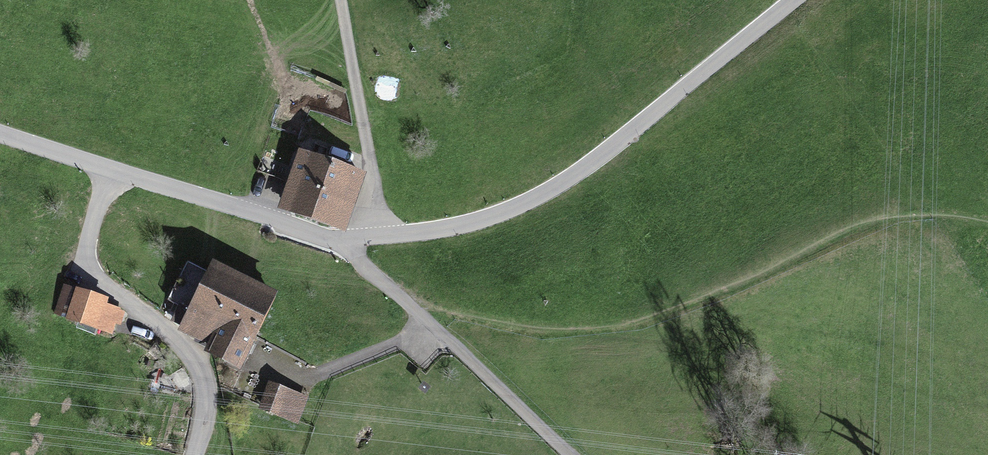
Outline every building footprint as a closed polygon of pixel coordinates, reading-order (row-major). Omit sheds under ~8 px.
[(346,232),(365,175),(297,152),(278,209),(346,232)] [(243,275),(211,260),(181,325),(213,340),(243,275)] [(277,290),(243,275),(213,340),(246,356),(277,290)] [(116,306),(66,290),(57,318),(107,334),(116,306)] [(322,387),(286,379),(280,403),(317,411),(322,387)]
